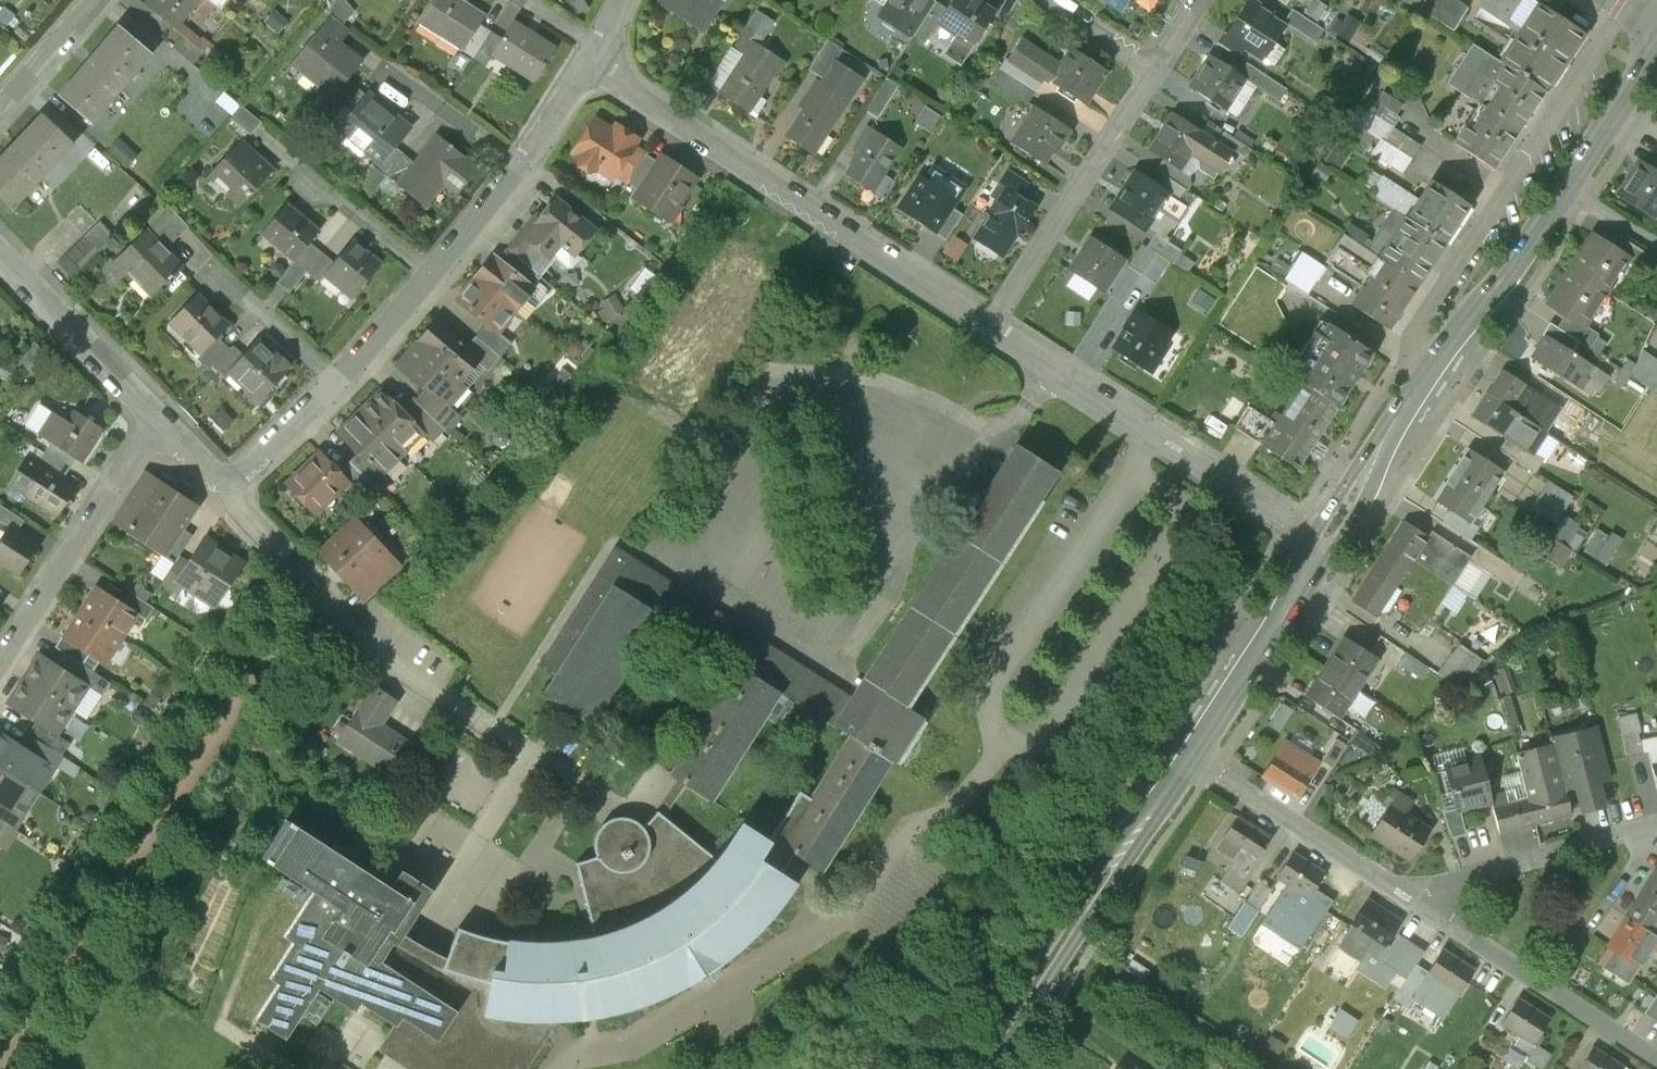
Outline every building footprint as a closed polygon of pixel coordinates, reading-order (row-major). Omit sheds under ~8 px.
[(147,6),(174,27),(197,0),(152,0),(147,6)] [(461,0),(434,0),(419,24),(440,36),(442,32),(464,46),(465,46),(479,24),(485,15),(461,0)] [(659,4),(700,32),(720,1),(723,3),(725,0),(662,0),(659,4)] [(879,15),(902,31),(904,28),(922,0),(889,0),(879,15)] [(904,28),(913,35),(935,2),(932,0),(922,0),(904,28)] [(938,22),(973,44),(993,13),(980,4),(982,0),(952,0),(938,22)] [(1120,12),(1128,0),(1101,0),(1120,12)] [(1248,0),(1246,0),(1225,33),(1245,47),(1263,58),(1284,27),(1270,18),(1272,15),(1248,0)] [(1473,4),(1465,0),(1429,0),(1425,7),(1460,27),(1473,4)] [(1533,0),(1488,0),(1483,8),(1521,33),(1501,63),(1544,91),(1583,32),(1533,0)] [(330,18),(297,58),(306,65),(301,71),(319,86),(316,88),(330,100),(361,63),(339,45),(348,33),(330,18)] [(554,48),(513,22),(503,39),(502,39),(495,51),(511,61),(509,65),(534,80),(554,48)] [(479,24),(465,46),(464,46),(461,50),(474,58),(490,32),(479,24)] [(119,27),(60,96),(92,123),(150,53),(119,27)] [(747,28),(733,49),(745,56),(754,42),(758,45),(762,38),(747,28)] [(1225,33),(1223,32),(1216,43),(1238,58),(1245,47),(1225,33)] [(202,52),(183,36),(172,49),(192,65),(202,52)] [(827,40),(808,69),(822,77),(834,59),(835,60),(842,50),(827,40)] [(1073,48),(1061,68),(1019,41),(1007,59),(1042,82),(1045,78),(1086,105),(1096,89),(1093,87),(1105,68),(1073,48)] [(745,56),(721,93),(748,111),(771,75),(774,77),(784,62),(758,45),(754,42),(745,56)] [(1501,63),(1474,46),(1449,84),(1480,105),(1455,143),(1494,168),(1544,91),(1501,63)] [(1244,78),(1210,56),(1190,87),(1224,109),(1244,78)] [(817,80),(805,98),(810,101),(787,137),(813,153),(848,100),(836,93),(851,70),(835,60),(834,59),(822,77),(819,82),(817,80)] [(994,78),(1013,90),(1020,78),(1002,67),(994,78)] [(885,78),(864,110),(877,118),(898,86),(885,78)] [(391,119),(364,97),(335,134),(348,144),(352,140),(378,162),(379,162),(391,147),(407,127),(393,116),(391,119)] [(260,121),(241,106),(229,119),(249,134),(260,121)] [(1035,107),(1012,143),(1044,163),(1052,151),(1056,153),(1070,130),(1035,107)] [(1209,138),(1173,115),(1149,150),(1164,160),(1179,170),(1189,154),(1195,158),(1197,169),(1213,179),(1220,168),(1225,168),(1229,165),(1230,161),(1228,157),(1231,152),(1209,138)] [(1421,146),(1373,115),(1363,130),(1379,140),(1371,152),(1403,173),(1421,146)] [(0,161),(0,199),(11,209),(73,144),(43,116),(0,161)] [(612,132),(595,121),(579,145),(583,147),(576,158),(577,165),(587,172),(594,170),(598,165),(613,175),(614,173),(632,146),(636,139),(616,125),(612,132)] [(900,147),(870,127),(860,142),(866,146),(847,175),(871,191),(900,147)] [(1249,149),(1216,127),(1209,138),(1231,152),(1232,150),(1243,158),(1249,149)] [(440,137),(415,167),(413,165),(399,183),(424,204),(442,181),(456,193),(476,169),(462,157),(463,156),(440,137)] [(240,140),(212,170),(230,186),(226,191),(239,203),(246,195),(248,196),(270,172),(257,160),(259,158),(240,140)] [(632,146),(614,173),(628,182),(646,155),(632,146)] [(391,147),(379,162),(378,162),(374,166),(386,175),(402,155),(391,147)] [(646,155),(628,182),(639,190),(650,174),(657,162),(646,155)] [(675,164),(662,155),(657,162),(650,174),(656,178),(640,203),(664,218),(674,203),(678,205),(693,182),(672,168),(675,164)] [(1179,170),(1164,160),(1156,171),(1165,177),(1185,190),(1186,190),(1189,186),(1187,175),(1179,170)] [(934,167),(927,178),(921,175),(899,208),(926,225),(939,205),(950,212),(953,207),(966,187),(934,167)] [(1645,167),(1634,168),(1626,181),(1627,185),(1620,196),(1649,215),(1656,202),(1656,174),(1645,167)] [(1029,185),(1008,171),(999,184),(1007,189),(1007,188),(1021,197),(1029,185)] [(1158,188),(1136,174),(1112,209),(1145,231),(1146,230),(1155,236),(1166,243),(1188,208),(1178,201),(1158,188)] [(1420,200),(1383,176),(1370,196),(1404,218),(1444,244),(1469,206),(1432,181),(1420,200)] [(1185,190),(1165,177),(1158,188),(1178,201),(1185,190)] [(1007,189),(990,214),(991,215),(975,239),(1002,257),(1018,233),(1019,234),(1037,207),(1021,197),(1007,188),(1007,189)] [(556,200),(526,237),(549,256),(550,254),(560,242),(564,244),(561,248),(565,251),(568,248),(574,253),(593,230),(556,200)] [(318,231),(285,204),(261,233),(294,260),(309,242),(318,231)] [(950,212),(939,205),(926,225),(946,239),(963,213),(953,207),(950,212)] [(170,207),(149,226),(165,242),(185,223),(170,207)] [(1404,218),(1378,258),(1417,284),(1444,244),(1404,218)] [(147,232),(117,260),(151,295),(180,268),(147,232)] [(1644,253),(1615,234),(1607,246),(1625,258),(1636,266),(1644,253)] [(1166,243),(1155,236),(1147,248),(1169,263),(1174,265),(1182,253),(1166,243)] [(1607,246),(1592,236),(1571,269),(1604,290),(1625,258),(1607,246)] [(84,237),(57,263),(73,280),(100,254),(84,237)] [(549,256),(526,237),(512,253),(541,276),(556,258),(550,254),(549,256)] [(365,252),(350,240),(333,261),(323,273),(325,275),(330,270),(346,283),(341,288),(352,297),(379,264),(378,263),(376,266),(363,254),(365,252)] [(1093,240),(1072,273),(1103,293),(1124,260),(1093,240)] [(294,260),(292,263),(305,274),(307,271),(322,253),(309,242),(294,260)] [(1143,245),(1129,267),(1141,275),(1155,253),(1147,248),(1143,245)] [(322,253),(307,271),(320,281),(325,275),(323,273),(333,261),(322,252),(322,253)] [(541,276),(512,253),(505,263),(534,287),(542,277),(541,276)] [(1155,253),(1141,275),(1155,284),(1169,263),(1155,253)] [(505,263),(494,255),(475,279),(514,311),(534,287),(505,263)] [(1378,258),(1377,258),(1366,275),(1371,278),(1353,306),(1389,329),(1417,284),(1378,258)] [(649,266),(634,286),(645,294),(659,273),(649,266)] [(1287,286),(1257,267),(1220,325),(1266,355),(1286,326),(1276,303),(1287,286)] [(1604,290),(1571,269),(1548,303),(1564,314),(1581,325),(1582,324),(1604,290)] [(514,311),(475,279),(458,300),(486,324),(497,333),(497,332),(514,311)] [(228,326),(198,294),(181,311),(180,311),(169,322),(201,354),(216,339),(215,338),(228,326)] [(1171,334),(1136,311),(1124,329),(1126,331),(1114,349),(1144,369),(1159,345),(1163,347),(1171,334)] [(1581,325),(1564,314),(1556,327),(1589,348),(1598,334),(1582,324),(1581,325)] [(466,347),(438,323),(418,345),(458,380),(475,361),(478,357),(466,347)] [(497,333),(486,324),(475,336),(501,357),(512,344),(497,332),(497,333)] [(1373,353),(1328,324),(1320,335),(1315,332),(1295,363),(1300,366),(1292,377),(1301,383),(1337,406),(1373,353)] [(1608,376),(1544,335),(1530,357),(1594,398),(1608,376)] [(501,357),(475,336),(466,347),(478,357),(475,361),(488,372),(501,357)] [(216,339),(201,354),(202,355),(199,359),(209,369),(228,351),(216,339)] [(288,367),(260,339),(229,368),(257,397),(288,367)] [(458,380),(418,345),(401,366),(401,372),(424,392),(426,390),(442,404),(444,402),(461,382),(458,380)] [(1641,353),(1631,375),(1653,389),(1656,379),(1656,363),(1641,353)] [(1526,385),(1503,370),(1488,393),(1511,408),(1518,397),(1526,385)] [(1301,383),(1261,445),(1297,468),(1308,451),(1319,458),(1326,447),(1315,441),(1337,406),(1301,383)] [(382,389),(359,411),(402,454),(424,433),(414,422),(382,389)] [(442,404),(426,390),(424,392),(415,402),(425,411),(444,429),(457,414),(444,402),(442,404)] [(1511,408),(1488,393),(1472,416),(1505,438),(1531,454),(1532,453),(1546,431),(1531,421),(1511,409),(1511,408)] [(1538,410),(1518,397),(1511,408),(1511,409),(1531,421),(1538,410)] [(1269,420),(1247,405),(1233,427),(1255,441),(1269,420)] [(77,411),(56,444),(75,457),(81,461),(103,428),(77,411)] [(402,454),(359,411),(339,431),(359,452),(381,474),(383,473),(402,454)] [(444,429),(425,411),(414,422),(424,433),(432,442),(444,429)] [(1531,454),(1505,438),(1497,450),(1534,474),(1543,460),(1532,453),(1531,454)] [(740,665),(670,775),(710,800),(780,691),(850,735),(811,798),(781,845),(794,854),(820,870),(890,760),(892,762),(921,716),(902,703),(1052,467),(1009,440),(842,704),(677,600),(665,618),(740,665)] [(56,444),(53,442),(45,454),(68,468),(75,457),(56,444)] [(1469,449),(1436,499),(1452,509),(1471,522),(1504,472),(1469,449)] [(381,474),(359,452),(349,462),(374,487),(376,489),(388,478),(383,473),(381,474)] [(339,472),(321,453),(288,484),(316,512),(347,482),(348,481),(339,472)] [(68,468),(45,454),(39,464),(61,479),(68,468)] [(39,464),(26,456),(10,481),(59,513),(76,488),(61,479),(39,464)] [(374,487),(349,462),(339,472),(348,481),(347,482),(363,497),(374,487)] [(1572,496),(1547,480),(1530,506),(1555,522),(1572,496)] [(196,506),(158,482),(146,500),(135,493),(115,523),(128,532),(131,527),(165,549),(162,554),(164,555),(182,528),(196,506)] [(0,505),(0,519),(9,525),(16,529),(22,519),(0,505)] [(1471,522),(1452,509),(1443,523),(1470,540),(1479,527),(1471,522)] [(1439,543),(1405,521),(1389,544),(1412,559),(1423,567),(1424,566),(1432,572),(1452,585),(1469,559),(1470,556),(1442,538),(1439,543)] [(356,522),(340,536),(332,539),(329,547),(324,551),(327,562),(337,566),(345,574),(348,585),(358,588),(364,583),(390,558),(388,556),(383,561),(372,549),(377,545),(356,522)] [(0,538),(0,559),(20,572),(38,544),(16,529),(9,525),(0,538)] [(1588,549),(1611,562),(1625,538),(1602,525),(1588,549)] [(182,528),(164,555),(175,562),(178,557),(192,535),(182,528)] [(241,565),(205,541),(190,564),(179,581),(180,582),(215,605),(241,565)] [(1412,559),(1389,544),(1374,568),(1396,583),(1405,570),(1412,559)] [(1522,573),(1478,544),(1470,556),(1469,559),(1513,588),(1522,573)] [(612,545),(537,663),(555,674),(612,585),(661,616),(665,618),(677,600),(625,567),(632,557),(612,545)] [(175,562),(162,581),(175,590),(180,582),(179,581),(190,564),(178,557),(175,562)] [(390,558),(364,583),(373,592),(399,568),(390,558)] [(1423,567),(1412,559),(1405,570),(1425,583),(1432,572),(1424,566),(1423,567)] [(1374,617),(1396,583),(1374,568),(1352,602),(1374,617)] [(555,674),(543,693),(592,724),(661,616),(612,585),(555,674)] [(124,604),(98,587),(82,612),(121,638),(137,613),(137,612),(124,604)] [(154,607),(131,593),(124,604),(137,612),(137,613),(146,619),(154,607)] [(121,638),(82,612),(65,638),(65,639),(89,654),(98,653),(107,659),(121,638)] [(89,654),(65,639),(65,638),(63,636),(55,647),(77,662),(82,665),(89,654)] [(1377,659),(1344,637),(1325,666),(1357,688),(1377,659)] [(1471,687),(1486,653),(1459,641),(1443,674),(1471,687)] [(1427,667),(1406,653),(1399,664),(1420,678),(1427,667)] [(70,673),(41,654),(25,679),(71,709),(87,685),(88,684),(70,673)] [(82,665),(77,662),(70,673),(88,684),(87,685),(102,695),(110,683),(82,665)] [(1325,666),(1306,696),(1338,717),(1357,688),(1325,666)] [(71,709),(25,679),(8,705),(36,723),(55,735),(55,734),(71,709)] [(372,683),(336,739),(389,774),(410,742),(381,724),(398,699),(372,683)] [(1367,716),(1379,700),(1368,691),(1355,706),(1367,716)] [(1490,737),(1512,728),(1502,705),(1481,714),(1490,737)] [(55,735),(36,723),(29,734),(62,755),(70,743),(55,734),(55,735)] [(1609,779),(1596,728),(1585,731),(1597,782),(1609,779)] [(1377,744),(1356,730),(1349,740),(1370,754),(1377,744)] [(0,731),(0,767),(28,785),(41,764),(42,762),(24,751),(23,745),(22,745),(0,731)] [(1585,731),(1550,739),(1552,745),(1563,789),(1575,786),(1582,811),(1603,806),(1597,782),(1585,731)] [(62,755),(29,734),(22,745),(23,745),(24,751),(42,762),(41,764),(52,771),(62,755)] [(1331,768),(1345,746),(1335,739),(1321,761),(1331,768)] [(1285,742),(1263,777),(1295,797),(1317,763),(1285,742)] [(1552,745),(1516,754),(1527,797),(1533,824),(1534,825),(1570,816),(1563,789),(1552,745)] [(1648,753),(1656,789),(1656,751),(1648,753)] [(1479,757),(1464,761),(1465,765),(1445,770),(1454,805),(1456,811),(1459,810),(1490,802),(1489,796),(1479,757)] [(0,767),(0,799),(13,807),(14,806),(28,785),(0,767)] [(1413,802),(1393,789),(1385,803),(1390,806),(1390,805),(1406,815),(1413,802)] [(1527,797),(1516,800),(1513,790),(1489,796),(1490,802),(1498,833),(1533,824),(1527,797)] [(593,937),(579,940),(564,942),(542,943),(511,941),(493,938),(477,934),(458,927),(446,957),(436,953),(423,946),(551,1029),(556,1022),(599,1017),(620,1012),(634,1008),(647,1003),(660,998),(673,992),(701,977),(699,974),(705,970),(707,973),(729,957),(742,946),(754,936),(763,925),(772,916),(781,905),(797,882),(782,872),(794,854),(781,845),(811,798),(799,791),(768,838),(742,822),(726,847),(717,859),(657,810),(649,820),(642,826),(634,820),(624,817),(614,818),(605,822),(598,829),(594,837),(594,847),(596,856),(582,860),(575,862),(593,937)] [(0,799),(0,819),(7,823),(15,828),(25,813),(14,806),(13,807),(0,799)] [(1406,815),(1390,805),(1390,806),(1371,835),(1409,859),(1428,829),(1406,815)] [(1454,805),(1441,808),(1449,835),(1464,831),(1459,810),(1456,811),(1454,805)] [(1270,837),(1239,817),(1220,847),(1228,853),(1237,858),(1222,881),(1236,890),(1270,837)] [(420,944),(403,934),(432,890),(401,869),(390,887),(284,818),(259,856),(313,891),(283,937),(291,943),(269,978),(277,984),(255,1018),(285,1038),(318,987),(354,1011),(360,1002),(394,1024),(386,1035),(388,1037),(384,1043),(425,1068),(525,1068),(551,1029),(423,946),(420,944)] [(1228,853),(1220,847),(1213,859),(1221,864),(1228,853)] [(1325,872),(1293,852),(1276,878),(1308,898),(1325,872)] [(1644,888),(1646,889),(1629,916),(1649,929),(1656,917),(1656,869),(1656,868),(1644,888)] [(1261,877),(1230,925),(1245,934),(1276,886),(1261,877)] [(1368,900),(1339,944),(1363,960),(1368,951),(1377,957),(1400,921),(1368,900)] [(1629,916),(1610,944),(1616,947),(1604,966),(1630,982),(1652,948),(1656,951),(1656,934),(1649,929),(1629,916)] [(1460,960),(1443,950),(1427,975),(1457,995),(1474,969),(1460,960)] [(1645,1012),(1656,1020),(1656,993),(1645,1012)] [(1550,1018),(1518,998),(1501,1024),(1533,1044),(1550,1018)] [(1340,1011),(1330,1026),(1347,1037),(1357,1022),(1340,1011)] [(1578,1068),(1621,1068),(1623,1066),(1593,1046),(1578,1068)]
